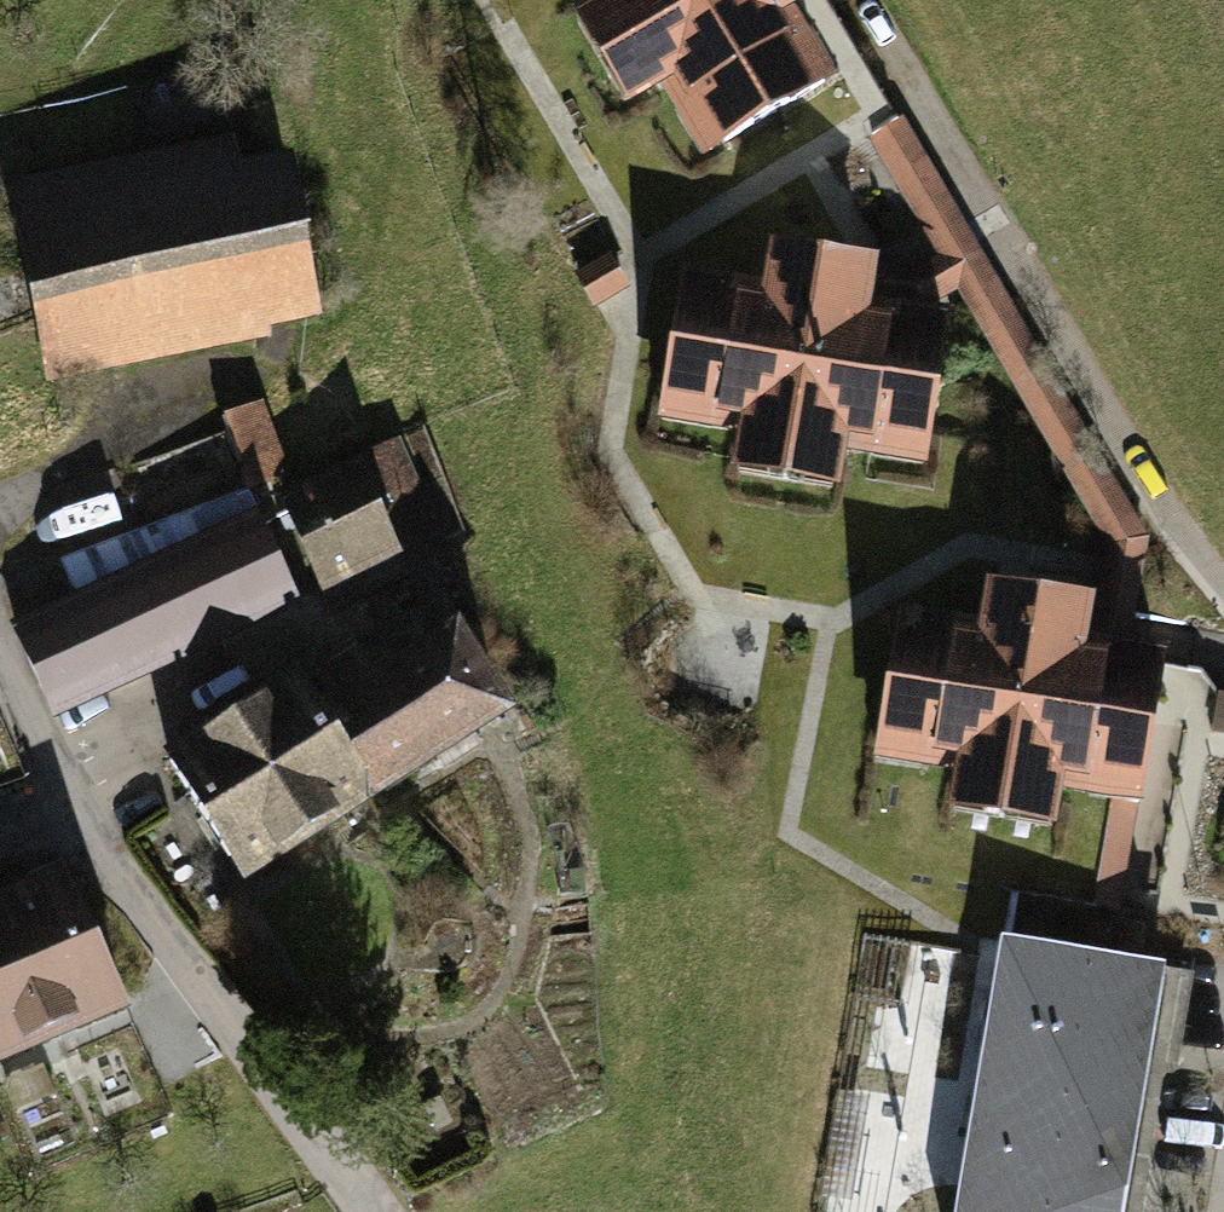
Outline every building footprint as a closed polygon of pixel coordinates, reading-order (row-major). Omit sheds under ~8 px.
[(575,13),(633,110),(661,94),(702,163),(840,82),(799,12),(818,0),(596,0),(575,13)] [(1151,539),(902,115),(871,137),(938,257),(917,269),(881,263),(875,302),(925,310),(957,293),(1109,546),(1100,604),(1093,642),(1131,648),(1151,539)] [(235,137),(9,184),(48,387),(274,345),(272,333),(323,323),(292,159),(241,168),(235,137)] [(765,284),(684,271),(659,423),(740,437),(733,474),(843,493),(848,455),(929,468),(953,315),(925,310),(875,302),(881,263),(772,245),(765,284)] [(611,256),(575,276),(594,309),(630,289),(611,256)] [(264,403),(219,417),(245,491),(249,490),(291,476),(264,403)] [(352,464),(279,498),(323,596),(404,559),(401,552),(442,534),(400,440),(349,461),(352,464)] [(76,597),(10,625),(56,721),(303,609),(249,490),(245,491),(60,560),(76,597)] [(982,622),(904,609),(876,762),(956,776),(950,812),(1059,831),(1066,797),(1112,805),(1137,809),(1146,811),(1173,656),(1131,648),(1093,642),(1100,604),(989,584),(982,622)] [(298,672),(163,757),(245,888),(520,719),(463,626),(375,679),(354,643),(301,676),(298,672)] [(1219,692),(1214,732),(1223,734),(1223,693),(1219,692)] [(1137,809),(1112,805),(1094,904),(1121,911),(1137,809)] [(0,896),(0,1070),(130,1014),(67,868),(0,896)] [(999,943),(953,1211),(1125,1211),(1167,971),(999,943)]
